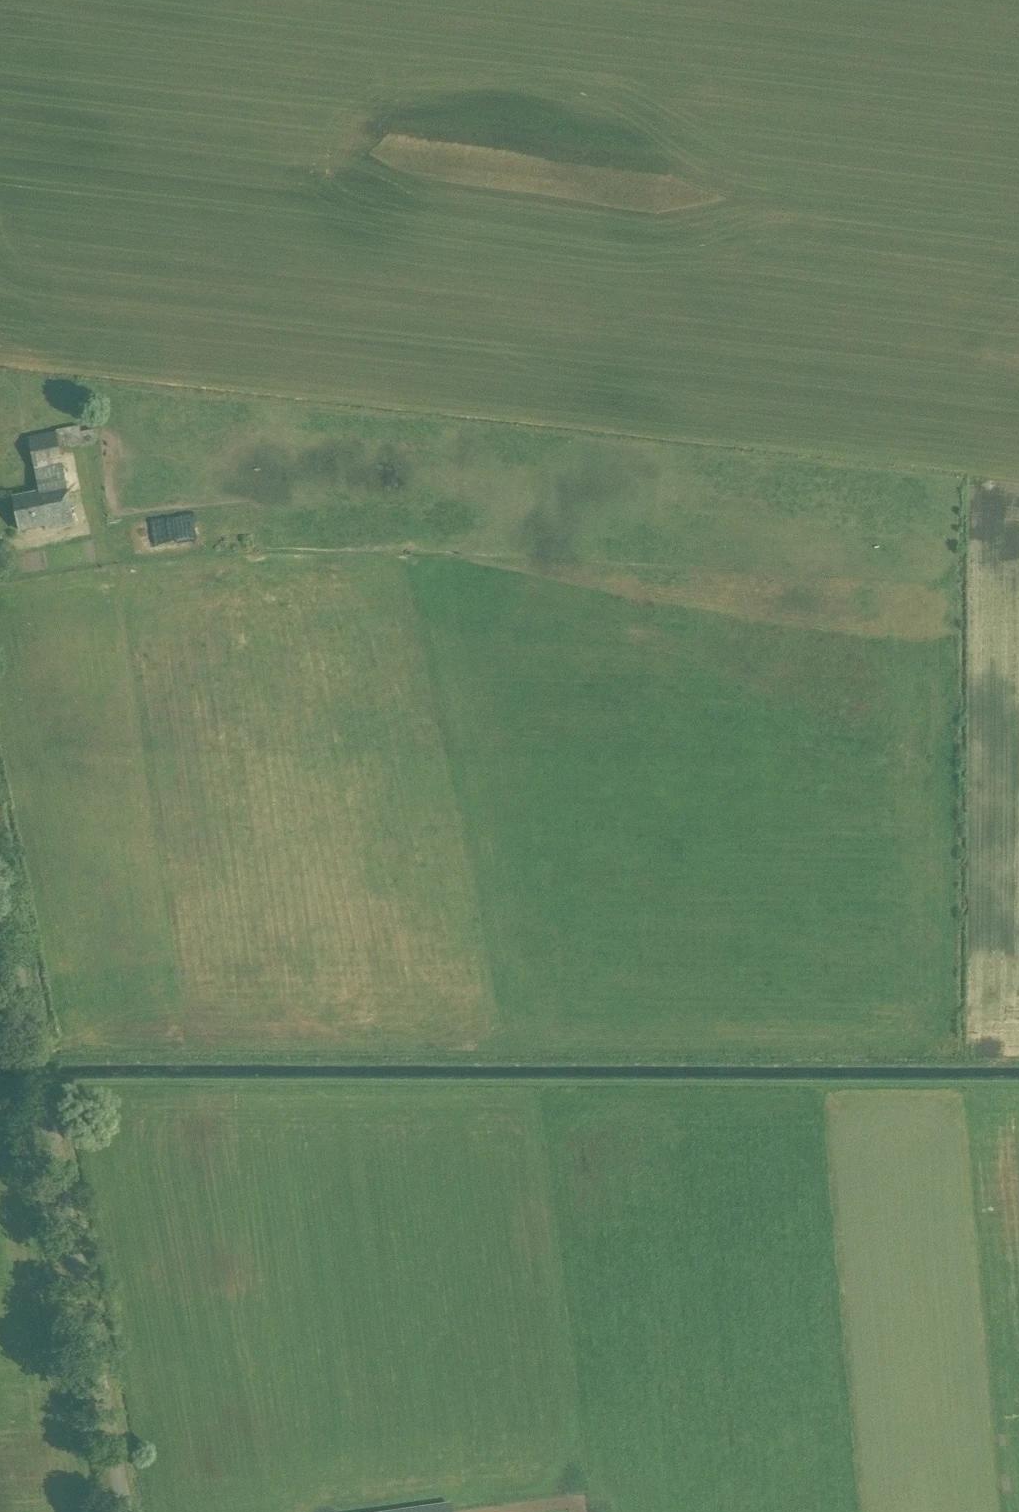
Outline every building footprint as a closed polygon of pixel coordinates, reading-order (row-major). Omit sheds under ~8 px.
[(81,432),(80,426),(56,431),(56,433),(29,439),(36,469),(41,495),(14,500),(21,533),(46,527),(47,530),(75,524),(62,464),(60,451),(96,443),(93,430),(81,432)]
